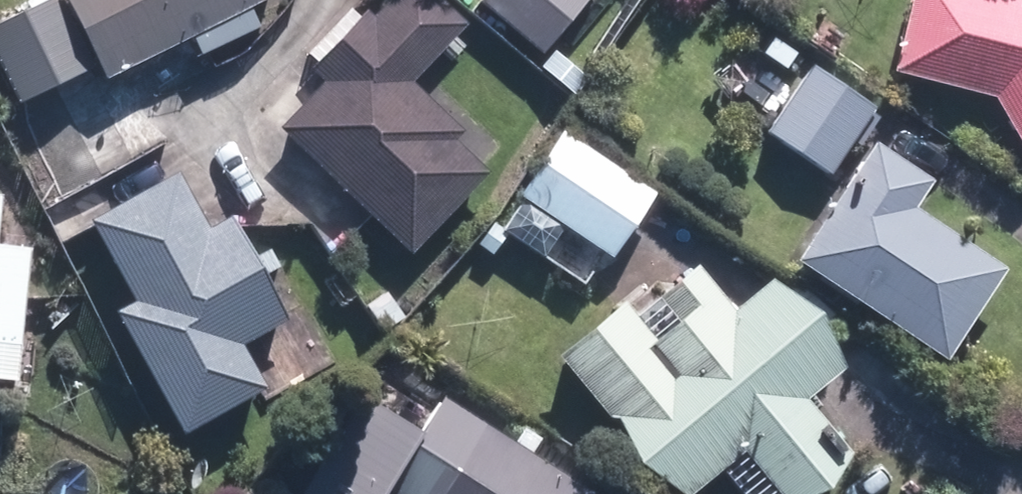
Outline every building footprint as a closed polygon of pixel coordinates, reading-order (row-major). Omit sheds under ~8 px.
[(265,0),(45,0),(0,22),(0,78),(14,106),(92,68),(100,83),(187,39),(196,58),(255,29),(246,10),(265,0)] [(317,82),(272,128),(406,257),(483,178),(447,143),(459,131),(410,84),(463,30),(433,0),(388,0),(369,20),(362,13),(306,71),(317,82)] [(585,0),(477,0),(475,2),(540,55),(585,0)] [(1021,0),(906,0),(887,75),(986,100),(1021,160),(1021,0)] [(871,109),(809,67),(763,134),(826,176),(871,109)] [(650,193),(556,132),(513,198),(502,226),(541,252),(557,229),(607,259),(650,193)] [(940,363),(1001,274),(906,210),(924,184),(869,147),(791,262),(940,363)] [(83,223),(127,306),(109,315),(174,437),(262,390),(237,345),(281,322),(225,218),(203,229),(174,174),(83,223)] [(10,383),(23,250),(0,248),(0,382),(10,383)] [(552,358),(602,419),(609,423),(627,468),(665,493),(688,493),(735,455),(767,493),(817,493),(818,493),(845,456),(800,401),(838,370),(812,318),(766,282),(728,313),(691,268),(651,300),(670,324),(648,343),(617,305),(552,358)] [(356,400),(294,493),(583,493),(439,400),(414,438),(356,400)]
